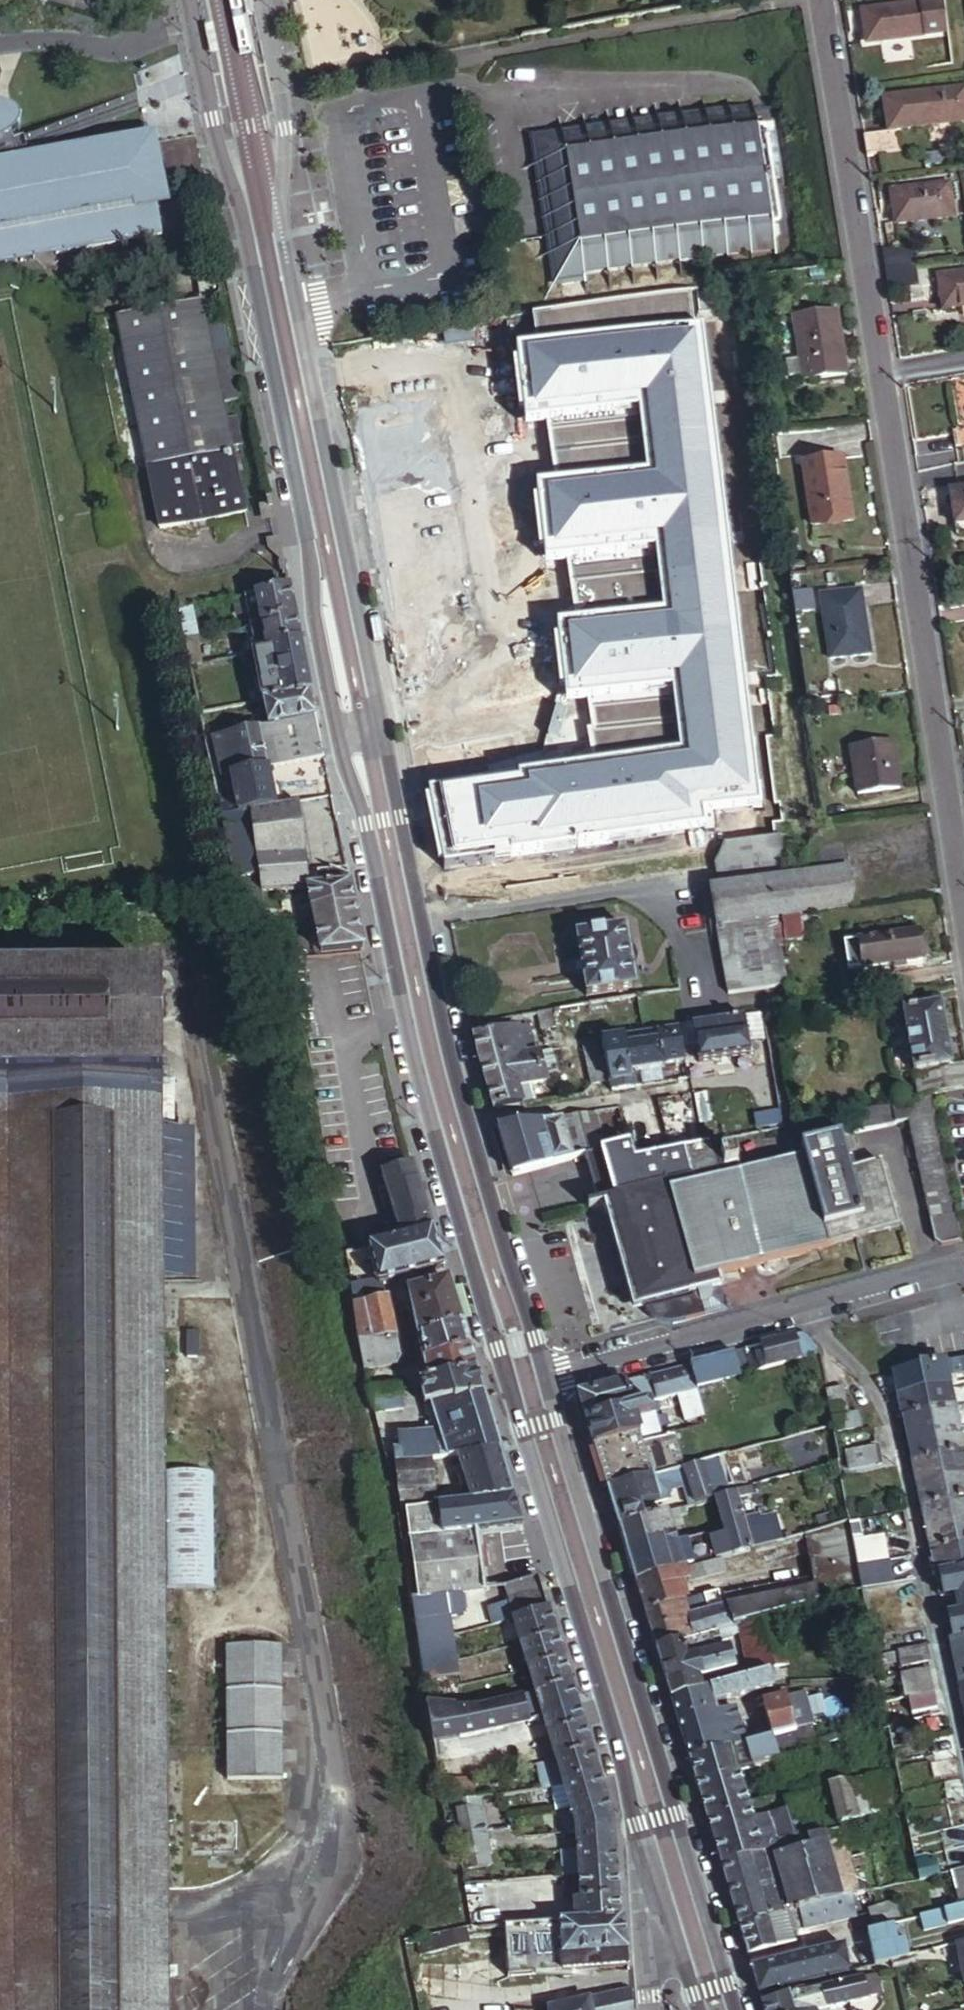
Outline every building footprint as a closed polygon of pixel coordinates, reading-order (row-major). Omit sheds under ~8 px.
[(928,34),(923,2),(863,13),(866,26),(855,27),(858,45),(868,43),(868,44),(928,34)] [(885,100),(890,132),(894,131),(963,119),(963,98),(962,87),(885,100)] [(776,245),(752,98),(737,100),(530,135),(545,229),(554,282),(776,245)] [(161,236),(156,211),(151,212),(151,205),(155,205),(160,204),(159,199),(162,198),(164,196),(165,193),(158,156),(155,153),(149,153),(149,149),(101,159),(20,167),(18,161),(28,158),(24,146),(15,149),(13,142),(19,137),(20,134),(21,131),(22,123),(21,120),(16,116),(9,113),(0,112),(0,269),(161,236)] [(890,132),(866,136),(869,156),(897,152),(894,131),(890,132)] [(955,215),(951,185),(892,194),(897,225),(955,215)] [(911,244),(884,249),(887,269),(918,264),(915,244),(911,244)] [(208,275),(206,261),(196,262),(198,277),(208,275)] [(918,264),(887,269),(891,289),(921,284),(918,264)] [(938,276),(944,309),(963,306),(963,271),(938,276)] [(435,795),(447,872),(579,851),(578,849),(581,849),(581,851),(615,846),(614,841),(651,835),(652,840),(709,831),(707,816),(758,810),(756,793),(763,792),(758,752),(751,752),(741,672),(748,671),(742,623),(735,624),(723,531),(731,530),(725,480),(717,481),(706,389),(713,388),(706,328),(698,329),(693,287),(536,313),(542,349),(520,352),(532,428),(554,425),(563,487),(542,491),(554,567),(575,564),(585,626),(563,630),(570,670),(575,706),(597,703),(602,735),(597,735),(602,769),(555,777),(556,783),(489,794),(488,787),(487,787),(435,795)] [(923,299),(922,292),(910,294),(911,301),(923,299)] [(206,325),(202,303),(117,319),(157,524),(242,507),(229,441),(224,417),(221,400),(206,325)] [(843,374),(833,311),(794,317),(802,360),(787,362),(790,379),(805,377),(805,380),(843,374)] [(223,322),(206,325),(221,400),(237,397),(223,322)] [(224,417),(229,441),(239,440),(234,415),(224,417)] [(955,431),(958,446),(963,445),(963,430),(955,431)] [(852,520),(842,460),(798,467),(807,528),(852,520)] [(955,493),(961,526),(963,525),(963,491),(955,493)] [(288,577),(285,564),(247,572),(251,597),(257,596),(291,590),(288,577)] [(268,652),(302,645),(291,590),(257,596),(262,622),(252,624),(253,633),(264,630),(268,652)] [(820,611),(817,592),(796,595),(800,614),(820,611)] [(869,651),(861,596),(824,602),(832,657),(869,651)] [(265,701),(312,692),(302,645),(268,652),(256,654),(265,701)] [(211,674),(208,662),(192,665),(194,678),(211,674)] [(486,778),(487,787),(488,787),(489,794),(556,783),(555,777),(602,769),(597,735),(602,735),(597,703),(575,706),(570,670),(546,760),(524,763),(525,772),(486,778)] [(317,719),(312,692),(265,701),(270,728),(317,719)] [(325,761),(317,719),(270,728),(222,737),(216,739),(218,745),(225,780),(234,778),(270,771),(325,761)] [(216,739),(222,737),(218,721),(204,724),(207,740),(216,739)] [(904,786),(897,734),(859,740),(866,792),(904,786)] [(216,739),(207,740),(208,747),(218,745),(216,739)] [(270,771),(234,778),(241,814),(277,806),(270,771)] [(255,880),(259,894),(307,890),(310,889),(299,801),(277,806),(241,814),(223,818),(236,883),(255,880)] [(729,844),(719,858),(725,891),(790,880),(782,834),(729,844)] [(321,889),(351,886),(348,869),(319,872),(321,889)] [(781,918),(859,903),(854,869),(790,880),(725,891),(716,893),(732,993),(792,984),(781,918)] [(311,910),(356,909),(351,886),(321,889),(310,889),(307,890),(311,910)] [(321,955),(364,950),(356,909),(311,910),(321,955)] [(641,985),(629,926),(581,935),(593,995),(641,985)] [(924,959),(920,930),(844,944),(849,973),(924,959)] [(170,1985),(169,1908),(169,1863),(167,1576),(166,1529),(166,1460),(163,980),(0,981),(0,2009),(170,2009),(170,1985)] [(951,1064),(942,1003),(903,1010),(917,1099),(924,1097),(963,1088),(963,1062),(951,1064)] [(564,1042),(558,1013),(543,1016),(548,1045),(564,1042)] [(761,1013),(680,1027),(683,1047),(696,1045),(699,1063),(751,1055),(750,1043),(766,1041),(761,1013)] [(686,1060),(683,1047),(680,1027),(606,1040),(612,1079),(612,1082),(633,1078),(632,1072),(665,1067),(665,1063),(686,1060)] [(534,1029),(476,1041),(481,1065),(539,1053),(534,1029)] [(612,1079),(606,1040),(589,1043),(595,1082),(612,1079)] [(481,1065),(489,1092),(522,1086),(523,1089),(546,1084),(539,1053),(481,1065)] [(489,1092),(495,1110),(525,1105),(523,1089),(522,1086),(489,1092)] [(799,1158),(736,1174),(600,1205),(629,1311),(663,1302),(669,1325),(723,1310),(714,1277),(855,1238),(891,1227),(875,1163),(844,1172),(834,1138),(904,1120),(924,1208),(948,1203),(924,1097),(917,1099),(903,1102),(799,1129),(803,1146),(796,1147),(799,1158)] [(500,1127),(515,1179),(528,1175),(584,1158),(629,1144),(619,1110),(563,1117),(500,1127)] [(584,1158),(596,1202),(584,1206),(586,1210),(600,1205),(736,1174),(726,1141),(634,1160),(629,1144),(584,1158)] [(419,1182),(413,1165),(382,1174),(402,1239),(433,1230),(423,1197),(417,1195),(413,1184),(419,1182)] [(423,1197),(419,1182),(413,1184),(417,1195),(423,1197)] [(950,1214),(948,1203),(924,1208),(927,1219),(950,1214)] [(952,1220),(950,1214),(927,1219),(932,1241),(937,1245),(956,1241),(952,1220)] [(444,1267),(433,1230),(402,1239),(368,1248),(378,1281),(380,1285),(386,1284),(444,1267)] [(390,1300),(386,1284),(380,1285),(378,1281),(374,1282),(380,1302),(390,1300)] [(462,1326),(449,1281),(417,1291),(412,1299),(420,1339),(462,1326)] [(374,1282),(353,1288),(360,1342),(398,1337),(390,1300),(380,1302),(374,1282)] [(424,1362),(469,1350),(462,1326),(420,1339),(424,1362)] [(803,1359),(821,1352),(803,1332),(762,1343),(765,1354),(749,1359),(752,1373),(803,1359)] [(398,1337),(360,1342),(366,1370),(398,1366),(402,1358),(398,1337)] [(691,1362),(698,1387),(752,1373),(749,1359),(746,1347),(691,1362)] [(428,1382),(476,1370),(469,1350),(424,1362),(425,1365),(422,1366),(424,1376),(427,1376),(428,1382)] [(924,1390),(951,1384),(949,1377),(963,1374),(963,1359),(920,1368),(924,1390)] [(679,1392),(698,1387),(691,1362),(638,1377),(644,1401),(651,1400),(679,1392)] [(900,1396),(924,1390),(920,1368),(896,1373),(900,1396)] [(435,1405),(483,1396),(476,1370),(428,1382),(420,1384),(426,1406),(435,1405)] [(580,1393),(587,1417),(644,1401),(638,1377),(580,1393)] [(845,1384),(828,1388),(832,1410),(849,1407),(845,1384)] [(924,1390),(929,1413),(956,1407),(951,1384),(924,1390)] [(371,1392),(376,1413),(406,1409),(402,1387),(371,1392)] [(705,1415),(698,1387),(679,1392),(686,1420),(705,1415)] [(905,1418),(929,1413),(924,1390),(900,1396),(905,1418)] [(458,1455),(500,1450),(483,1396),(435,1405),(438,1423),(443,1440),(402,1446),(404,1462),(431,1459),(458,1455)] [(654,1411),(651,1400),(644,1401),(587,1417),(596,1444),(642,1431),(645,1440),(660,1436),(655,1417),(654,1411)] [(934,1436),(961,1430),(959,1422),(963,1421),(963,1406),(956,1407),(929,1413),(934,1436)] [(849,1407),(832,1410),(833,1417),(850,1413),(849,1407)] [(835,1425),(836,1432),(864,1426),(861,1411),(850,1413),(833,1417),(835,1425)] [(905,1418),(910,1441),(934,1436),(929,1413),(905,1418)] [(697,1434),(694,1424),(667,1431),(668,1433),(660,1436),(645,1440),(642,1431),(596,1444),(609,1487),(655,1474),(648,1449),(671,1444),(670,1442),(697,1434)] [(938,1457),(963,1451),(963,1446),(963,1441),(963,1429),(961,1430),(934,1436),(938,1457)] [(910,1441),(914,1462),(938,1457),(934,1436),(910,1441)] [(513,1494),(500,1450),(458,1455),(472,1500),(513,1494)] [(881,1465),(877,1450),(848,1456),(851,1472),(881,1465)] [(943,1479),(963,1475),(963,1451),(938,1457),(943,1479)] [(721,1456),(655,1474),(609,1487),(620,1524),(654,1515),(650,1501),(670,1495),(668,1486),(684,1481),(689,1483),(694,1503),(718,1496),(730,1493),(721,1456)] [(914,1462),(919,1484),(943,1479),(938,1457),(914,1462)] [(437,1505),(431,1459),(404,1462),(395,1463),(402,1510),(405,1510),(437,1505)] [(166,1529),(167,1576),(215,1575),(214,1460),(166,1460),(166,1529)] [(948,1506),(963,1502),(963,1475),(943,1479),(948,1506)] [(919,1484),(924,1510),(948,1506),(943,1479),(919,1484)] [(755,1486),(738,1490),(740,1498),(757,1493),(755,1486)] [(738,1490),(730,1493),(718,1496),(727,1530),(747,1525),(740,1498),(738,1490)] [(522,1524),(513,1494),(472,1500),(437,1505),(405,1510),(424,1656),(429,1681),(461,1676),(449,1598),(486,1592),(477,1531),(522,1524)] [(953,1526),(963,1524),(963,1502),(948,1506),(953,1526)] [(620,1524),(627,1547),(676,1534),(671,1515),(688,1510),(686,1505),(654,1515),(620,1524)] [(924,1510),(928,1531),(953,1526),(948,1506),(924,1510)] [(807,1533),(835,1525),(832,1512),(804,1519),(807,1533)] [(637,1580),(657,1647),(717,1630),(737,1625),(773,1614),(866,1588),(861,1565),(859,1543),(853,1520),(849,1521),(835,1525),(807,1533),(816,1574),(705,1607),(701,1590),(684,1594),(677,1569),(637,1580)] [(753,1548),(783,1539),(779,1524),(749,1532),(753,1548)] [(953,1526),(957,1546),(963,1545),(963,1524),(953,1526)] [(749,1532),(747,1525),(727,1530),(728,1532),(714,1536),(715,1540),(719,1557),(753,1548),(749,1532)] [(928,1531),(932,1551),(957,1546),(953,1526),(928,1531)] [(676,1534),(627,1547),(637,1580),(677,1569),(719,1557),(715,1540),(710,1542),(707,1531),(677,1539),(676,1534)] [(885,1535),(859,1543),(861,1565),(891,1559),(885,1535)] [(937,1573),(962,1568),(957,1546),(932,1551),(937,1573)] [(861,1565),(866,1588),(895,1582),(891,1559),(861,1565)] [(962,1568),(937,1573),(942,1596),(957,1593),(961,1614),(946,1617),(951,1640),(963,1637),(963,1568),(962,1568)] [(548,1609),(540,1580),(505,1591),(509,1604),(489,1611),(493,1626),(514,1619),(548,1609)] [(548,1609),(514,1619),(522,1647),(557,1637),(548,1609)] [(779,1636),(773,1614),(737,1625),(747,1657),(748,1656),(760,1653),(757,1641),(779,1636)] [(657,1647),(672,1696),(702,1687),(699,1672),(736,1662),(730,1642),(714,1647),(712,1636),(718,1634),(717,1630),(657,1647)] [(787,1664),(779,1636),(757,1641),(760,1653),(748,1656),(753,1674),(769,1669),(787,1664)] [(528,1669),(563,1658),(557,1637),(522,1647),(528,1669)] [(963,1660),(963,1637),(951,1640),(956,1662),(963,1660)] [(283,1780),(282,1646),(228,1646),(229,1781),(283,1780)] [(930,1661),(928,1647),(902,1652),(905,1667),(930,1661)] [(468,1659),(472,1675),(496,1668),(492,1654),(479,1658),(478,1656),(468,1659)] [(535,1692),(570,1681),(563,1658),(528,1669),(535,1692)] [(963,1684),(963,1660),(956,1662),(960,1685),(963,1684)] [(901,1673),(906,1697),(909,1696),(935,1691),(929,1667),(901,1673)] [(702,1687),(672,1696),(690,1757),(765,1735),(764,1730),(743,1736),(735,1704),(724,1707),(722,1698),(773,1684),(769,1669),(753,1674),(702,1687)] [(583,1724),(570,1681),(535,1692),(536,1694),(546,1728),(547,1733),(583,1724)] [(776,1733),(796,1727),(786,1694),(773,1697),(771,1691),(764,1694),(776,1733)] [(938,1706),(935,1691),(909,1696),(912,1711),(938,1706)] [(546,1728),(536,1694),(430,1722),(435,1755),(546,1728)] [(591,1752),(583,1724),(547,1733),(555,1759),(591,1752)] [(915,1737),(912,1724),(896,1727),(899,1740),(915,1737)] [(765,1735),(690,1757),(697,1780),(739,1768),(751,1765),(769,1760),(780,1757),(803,1750),(796,1727),(776,1733),(765,1735)] [(599,1776),(591,1752),(555,1759),(562,1783),(599,1776)] [(784,1768),(780,1757),(769,1760),(772,1771),(784,1768)] [(772,1771),(769,1760),(751,1765),(754,1776),(772,1771)] [(751,1765),(739,1768),(744,1786),(756,1783),(754,1776),(751,1765)] [(697,1780),(703,1799),(744,1786),(739,1768),(697,1780)] [(789,1786),(784,1768),(772,1771),(777,1789),(789,1786)] [(569,1806),(606,1800),(599,1776),(562,1783),(569,1806)] [(473,1794),(469,1777),(454,1780),(458,1797),(461,1797),(472,1795),(473,1794)] [(569,1806),(562,1783),(553,1785),(561,1808),(569,1806)] [(830,1787),(835,1826),(859,1823),(854,1784),(830,1787)] [(703,1799),(709,1819),(750,1808),(744,1786),(703,1799)] [(472,1795),(461,1797),(462,1804),(475,1801),(475,1797),(472,1795)] [(463,1829),(467,1858),(489,1856),(483,1811),(480,1811),(478,1800),(475,1801),(462,1804),(456,1805),(460,1829),(463,1829)] [(577,1836),(614,1831),(614,1823),(606,1800),(569,1806),(577,1832),(577,1836)] [(577,1832),(569,1806),(561,1808),(568,1836),(577,1836),(577,1832)] [(237,1823),(190,1823),(190,1856),(238,1856),(237,1823)] [(581,1878),(616,1875),(614,1831),(577,1836),(579,1851),(581,1878)] [(562,1880),(581,1878),(579,1851),(560,1852),(562,1880)] [(489,1856),(467,1858),(469,1867),(490,1864),(489,1856)] [(955,1871),(959,1888),(963,1886),(963,1868),(955,1871)] [(574,1923),(619,1920),(616,1875),(581,1878),(562,1880),(564,1905),(573,1905),(574,1923)] [(895,1921),(905,1918),(899,1895),(878,1901),(879,1907),(874,1908),(879,1925),(895,1921)] [(854,1896),(800,1909),(804,1924),(805,1927),(859,1914),(854,1896)] [(962,1903),(920,1914),(924,1928),(963,1918),(963,1902),(962,1903)] [(800,1909),(741,1924),(749,1953),(800,1939),(797,1926),(804,1924),(800,1909)] [(544,1951),(547,1976),(630,1970),(624,1920),(619,1920),(574,1923),(542,1926),(544,1949),(544,1951)] [(879,1925),(870,1928),(873,1941),(899,1934),(895,1921),(879,1925)] [(509,1951),(544,1949),(542,1926),(507,1928),(509,1951)] [(492,1980),(547,1976),(544,1951),(544,1949),(509,1951),(507,1928),(488,1930),(491,1958),(492,1980)] [(447,1934),(450,1945),(469,1940),(466,1929),(447,1934)] [(447,1934),(416,1942),(419,1953),(450,1945),(447,1934)] [(912,1952),(908,1936),(875,1945),(879,1961),(912,1952)] [(846,1941),(753,1966),(761,1991),(853,1967),(846,1941)] [(764,2000),(767,2009),(816,2009),(814,2003),(829,1999),(830,2004),(870,1993),(869,1989),(883,1986),(880,1972),(864,1976),(863,1975),(764,2000)] [(633,1992),(590,2003),(592,2009),(635,2009),(633,1992)]
